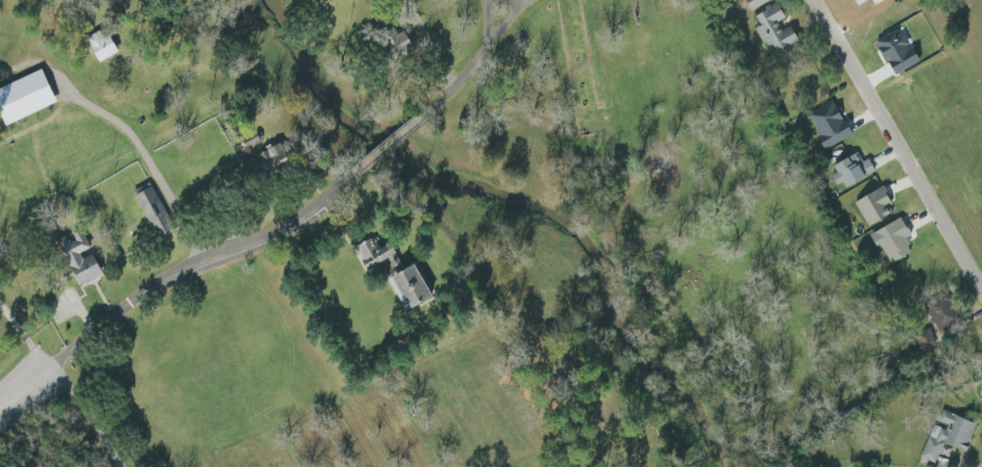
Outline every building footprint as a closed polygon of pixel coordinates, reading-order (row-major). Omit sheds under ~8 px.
[(752,11),(771,0),(746,0),(752,11)] [(800,41),(790,22),(789,22),(779,3),(755,15),(761,27),(756,29),(765,49),(772,45),(777,53),(800,41)] [(119,52),(106,28),(86,38),(99,62),(119,52)] [(416,50),(405,32),(386,43),(397,61),(416,50)] [(43,70),(0,87),(0,113),(4,125),(57,104),(43,70)] [(808,116),(827,149),(854,134),(835,101),(808,116)] [(268,175),(291,165),(282,144),(259,153),(268,175)] [(876,171),(868,157),(862,161),(858,153),(830,168),(843,190),(876,171)] [(149,184),(132,194),(156,235),(173,225),(149,184)] [(892,213),(888,206),(894,202),(883,186),(855,204),(870,227),(892,213)] [(913,251),(906,239),(912,235),(902,217),(871,235),(879,250),(882,249),(891,264),(913,251)] [(389,260),(391,265),(400,260),(391,244),(380,249),(374,237),(355,247),(368,271),(389,260)] [(103,275),(94,253),(83,258),(80,250),(86,248),(81,238),(61,246),(78,286),(103,275)] [(435,296),(416,264),(390,280),(409,312),(435,296)] [(946,430),(934,426),(921,459),(936,464),(943,443),(966,451),(977,423),(952,414),(946,430)]
